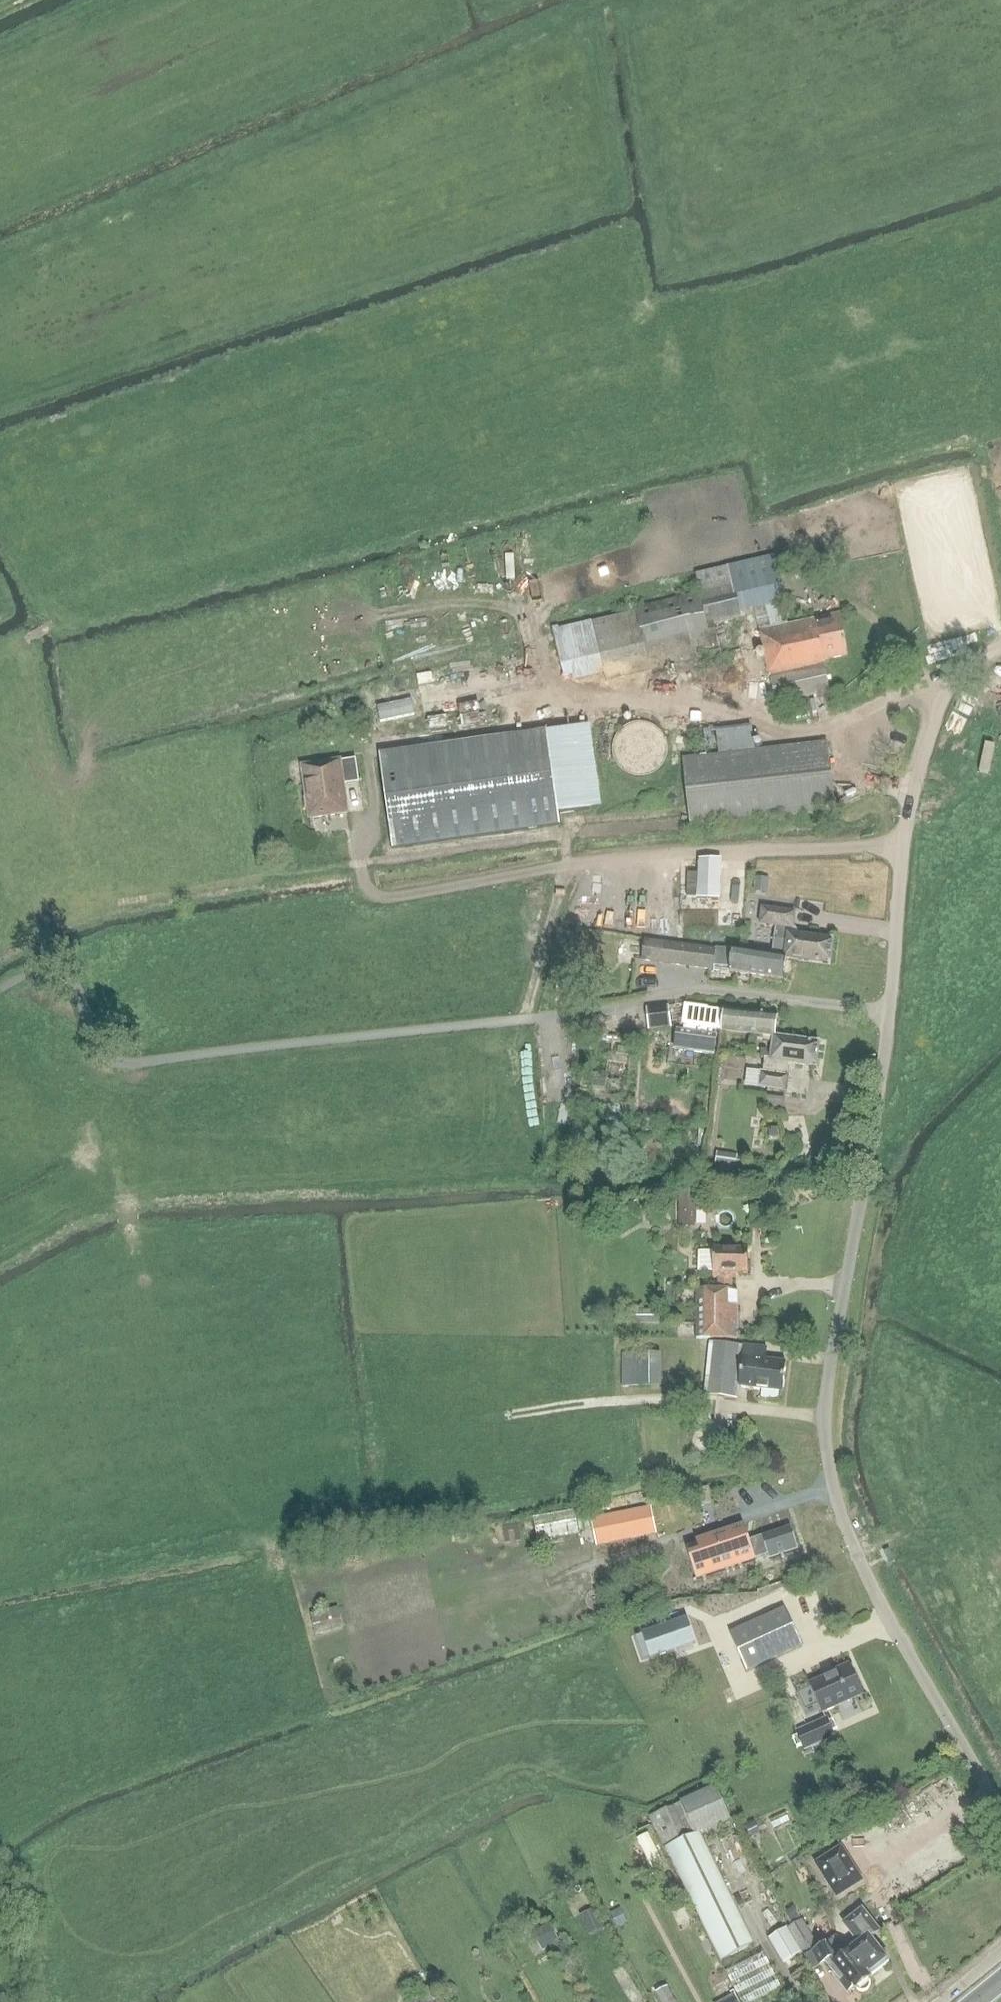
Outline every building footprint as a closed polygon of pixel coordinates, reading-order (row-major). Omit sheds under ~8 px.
[(700,597),(563,630),(574,680),(711,647),(706,624),(740,616),(739,607),(753,604),(749,588),(743,562),(695,573),(697,584),(700,597)] [(781,580),(749,588),(753,604),(754,608),(786,601),(781,580)] [(838,613),(758,631),(774,703),(817,694),(818,699),(831,697),(823,660),(848,655),(838,613)] [(619,763),(658,765),(660,723),(621,721),(619,763)] [(757,751),(755,727),(707,732),(710,757),(683,760),(691,827),(834,810),(826,743),(757,751)] [(560,825),(546,732),(379,756),(392,849),(560,825)] [(344,760),(344,758),(302,763),(310,819),(351,813),(347,783),(361,781),(357,758),(344,760)] [(726,895),(737,895),(738,856),(727,856),(726,895)] [(757,879),(755,888),(768,890),(769,880),(757,879)] [(775,927),(772,956),(786,958),(786,959),(830,965),(833,940),(798,935),(793,929),(795,913),(762,909),(760,925),(775,927)] [(783,979),(786,959),(786,958),(772,956),(732,951),(732,953),(716,951),(716,950),(644,941),(641,961),(713,970),(714,965),(730,967),(729,972),(783,979)] [(677,1030),(675,1050),(715,1055),(717,1036),(712,1035),(713,1029),(721,1030),(721,1031),(773,1038),(773,1037),(776,1016),(724,1009),(724,1011),(708,1009),(709,1007),(684,1004),(681,1025),(691,1026),(690,1032),(677,1030)] [(671,1027),(668,1005),(644,1008),(648,1030),(671,1027)] [(761,1073),(759,1087),(786,1091),(788,1076),(786,1076),(788,1063),(817,1067),(820,1043),(773,1037),(773,1038),(771,1059),(766,1058),(764,1073),(761,1073)] [(606,1122),(605,1134),(621,1136),(622,1124),(606,1122)] [(778,1129),(768,1129),(768,1138),(778,1137),(778,1129)] [(765,1164),(767,1151),(752,1149),(744,1148),(743,1157),(739,1157),(739,1155),(719,1152),(717,1165),(745,1169),(746,1162),(751,1162),(765,1164)] [(696,1226),(696,1201),(696,1186),(679,1187),(679,1201),(679,1226),(696,1226)] [(696,1290),(696,1338),(737,1339),(737,1291),(732,1291),(732,1275),(748,1275),(748,1250),(713,1250),(713,1252),(696,1252),(696,1272),(713,1272),(713,1279),(719,1279),(718,1291),(696,1290)] [(629,1325),(658,1325),(658,1311),(638,1311),(638,1308),(629,1308),(629,1325)] [(709,1342),(704,1395),(737,1398),(738,1387),(783,1392),(786,1363),(765,1360),(767,1348),(709,1342)] [(624,1351),(625,1386),(665,1385),(664,1350),(624,1351)] [(656,1532),(652,1507),(590,1519),(595,1545),(656,1532)] [(579,1509),(537,1513),(539,1536),(581,1532),(579,1509)] [(699,1552),(688,1555),(696,1579),(697,1580),(755,1560),(768,1555),(769,1560),(798,1550),(790,1527),(749,1541),(743,1524),(695,1540),(699,1552)] [(310,1615),(315,1636),(342,1630),(337,1608),(310,1615)] [(784,1608),(730,1634),(746,1670),(801,1645),(784,1608)] [(685,1613),(637,1630),(651,1666),(700,1649),(685,1613)] [(834,1671),(835,1673),(809,1685),(823,1714),(863,1695),(849,1664),(834,1671)] [(826,1719),(797,1732),(805,1750),(834,1737),(826,1719)] [(721,1961),(752,1945),(698,1834),(731,1820),(715,1786),(648,1815),(721,1961)] [(750,1825),(742,1828),(748,1841),(756,1837),(750,1825)] [(842,1846),(815,1863),(837,1898),(864,1881),(842,1846)] [(621,1908),(610,1913),(618,1928),(629,1923),(621,1908)] [(793,1908),(785,1912),(791,1923),(799,1918),(793,1908)] [(866,1978),(868,1977),(887,1962),(869,1939),(878,1932),(861,1910),(843,1924),(857,1942),(846,1951),(866,1978)] [(596,1914),(583,1920),(590,1933),(602,1927),(596,1914)] [(803,1954),(817,1946),(802,1919),(787,1929),(803,1954)] [(549,1924),(532,1933),(543,1952),(560,1942),(549,1924)] [(786,1929),(770,1938),(785,1963),(801,1954),(786,1929)] [(871,1986),(871,1983),(871,1981),(869,1980),(870,1979),(868,1977),(866,1978),(846,1951),(836,1937),(824,1946),(815,1948),(827,1974),(830,1973),(846,1993),(851,1989),(853,1992),(855,1991),(856,1992),(860,1994),(861,1994),(863,1993),(864,1993),(866,1992),(869,1990),(870,1988),(871,1986)] [(726,1972),(740,2001),(756,2001),(782,1989),(763,1953),(726,1972)] [(421,1993),(423,1997),(426,2001),(429,2001),(438,1996),(431,1986),(421,1993)] [(655,1994),(660,2001),(677,2001),(668,1986),(655,1994)]
